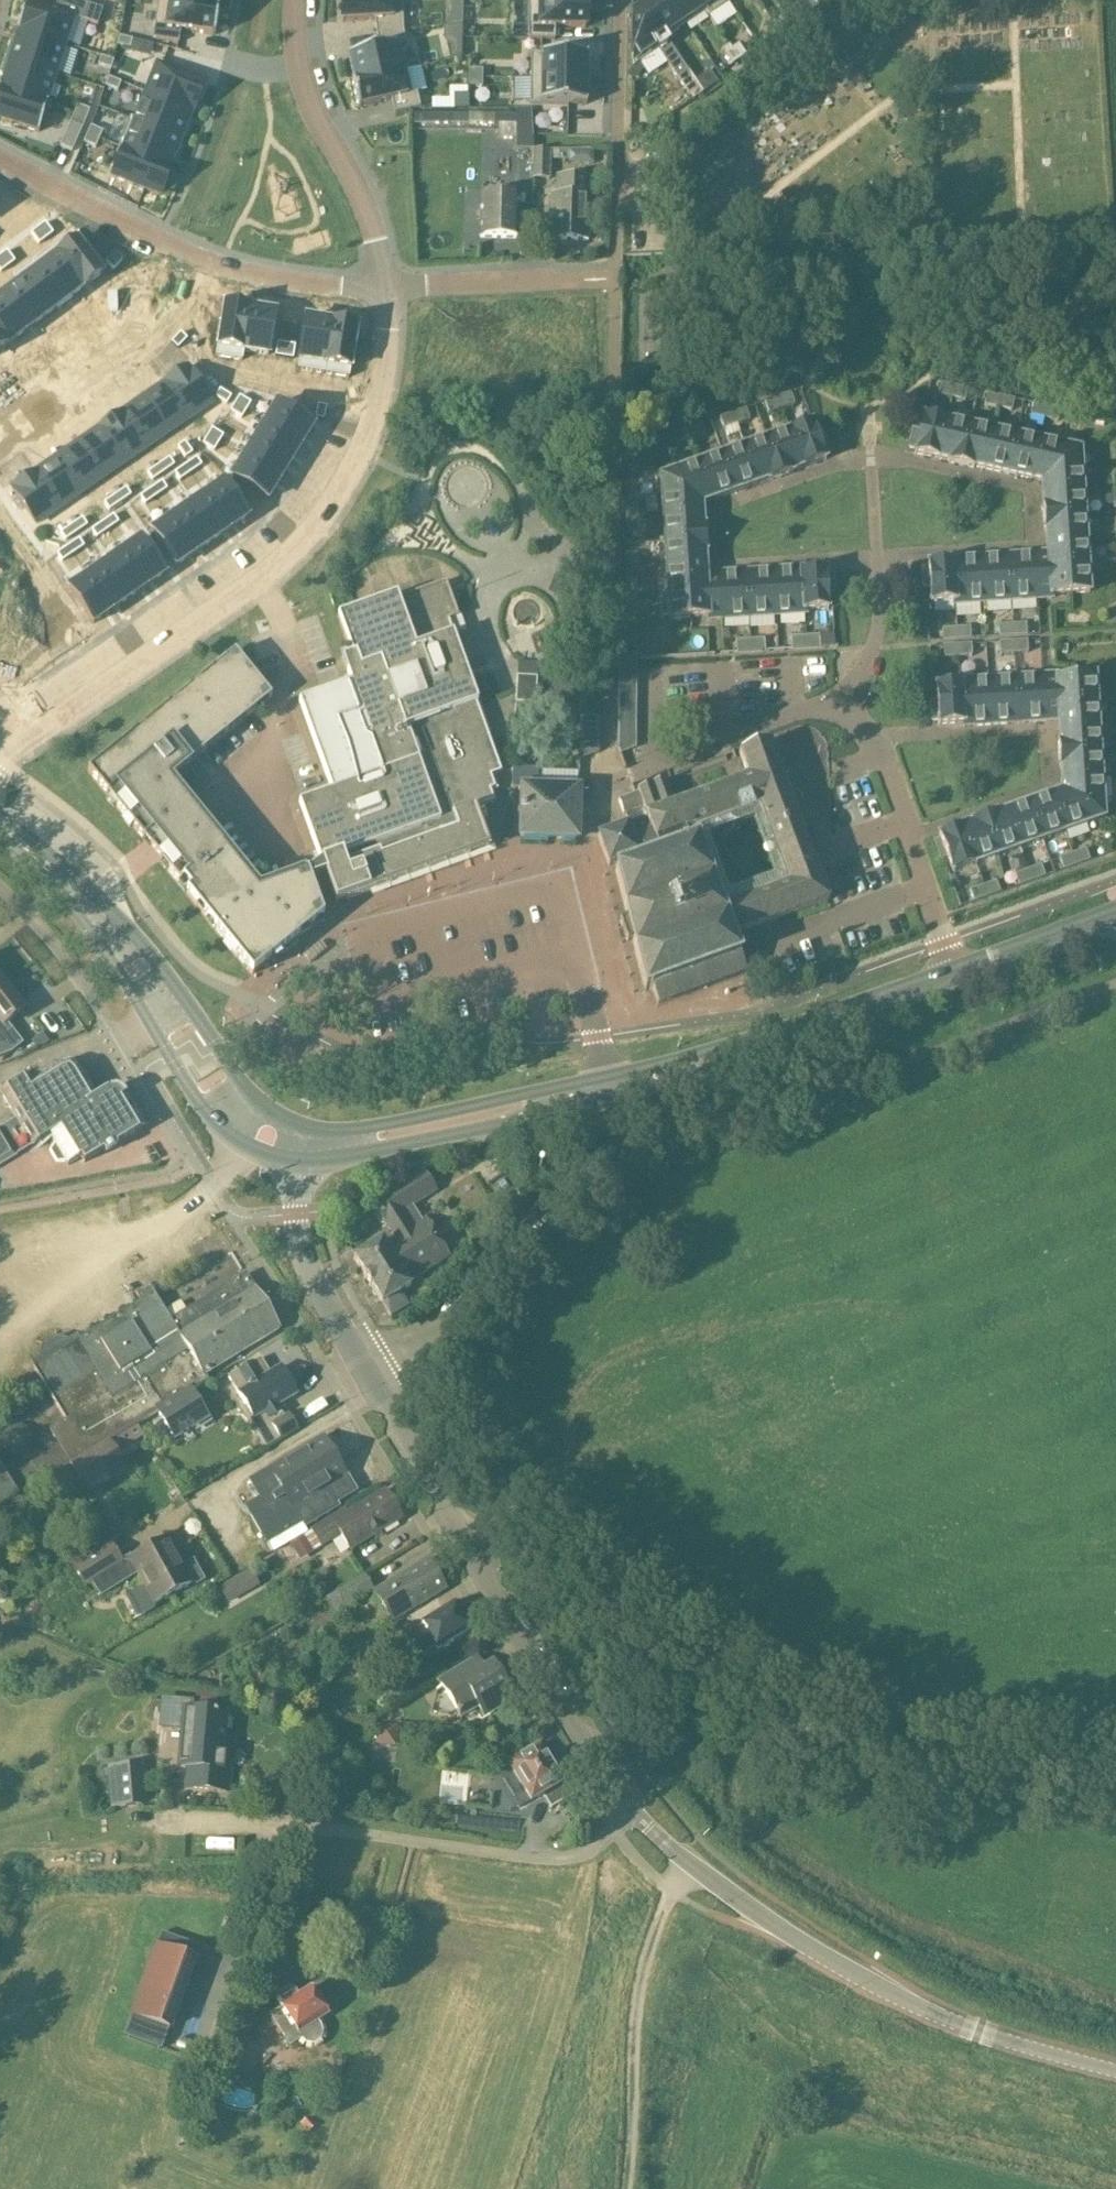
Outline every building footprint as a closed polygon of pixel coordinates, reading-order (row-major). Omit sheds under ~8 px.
[(17,32),(18,32),(19,31),(38,37),(66,46),(75,19),(97,26),(103,10),(71,0),(58,0),(55,11),(27,2),(17,32)] [(159,0),(153,40),(179,44),(181,31),(215,36),(219,9),(217,9),(217,10),(164,2),(164,1),(159,0)] [(164,1),(164,2),(217,10),(217,9),(219,0),(164,0),(164,1)] [(342,23),(375,21),(377,36),(403,32),(402,0),(341,0),(342,23)] [(644,7),(666,39),(667,39),(686,26),(669,0),(654,0),(645,6),(644,7)] [(686,26),(705,13),(706,13),(697,0),(669,0),(686,26)] [(706,13),(705,13),(708,18),(709,17),(729,4),(726,0),(697,0),(706,13)] [(529,2),(528,40),(553,41),(554,27),(586,28),(587,2),(586,2),(585,3),(529,2)] [(632,69),(632,81),(637,81),(640,74),(645,71),(648,77),(667,64),(677,79),(688,72),(669,44),(670,43),(667,39),(666,39),(644,7),(633,14),(632,69)] [(791,7),(782,14),(791,26),(800,20),(791,7)] [(464,13),(447,13),(447,26),(462,24),(463,24),(464,13)] [(779,18),(772,23),(779,34),(786,29),(779,18)] [(772,23),(765,28),(772,39),(779,34),(772,23)] [(447,26),(444,27),(447,39),(462,37),(462,24),(447,26)] [(11,42),(5,59),(29,66),(57,75),(66,46),(38,37),(19,31),(18,32),(15,43),(11,42)] [(377,51),(348,57),(353,81),(354,83),(406,71),(406,70),(401,46),(406,45),(403,33),(403,32),(377,36),(377,40),(379,50),(377,51)] [(118,46),(130,49),(133,41),(120,37),(118,46)] [(738,45),(731,50),(739,61),(746,56),(738,45)] [(681,55),(695,78),(709,69),(696,46),(681,55)] [(729,46),(722,51),(731,66),(739,61),(731,50),(729,46)] [(531,55),(530,80),(587,80),(587,56),(541,55),(531,55)] [(111,70),(114,61),(101,57),(98,66),(111,70)] [(0,88),(0,89),(48,104),(57,75),(29,66),(5,59),(0,75),(4,76),(0,88)] [(157,65),(146,93),(193,112),(192,113),(193,113),(205,84),(157,65)] [(469,70),(469,79),(482,79),(483,70),(469,70)] [(353,81),(352,82),(358,108),(389,102),(392,115),(420,108),(418,99),(417,94),(412,95),(406,71),(354,83),(353,81)] [(688,72),(677,79),(692,101),(703,94),(699,88),(688,72)] [(714,78),(710,72),(695,82),(699,88),(703,94),(718,84),(714,78)] [(118,92),(121,83),(109,78),(105,87),(118,92)] [(469,79),(469,88),(482,88),(482,79),(469,79)] [(530,80),(530,105),(541,105),(587,105),(587,80),(530,80)] [(39,133),(48,104),(0,89),(0,88),(0,121),(39,133)] [(135,120),(135,121),(181,140),(192,113),(193,112),(146,93),(135,120)] [(454,95),(454,110),(468,110),(468,95),(454,95)] [(78,106),(75,115),(88,118),(91,110),(78,106)] [(495,115),(495,128),(498,128),(516,128),(516,136),(516,149),(531,149),(531,136),(531,111),(516,111),(516,115),(495,115)] [(88,118),(75,115),(73,123),(86,127),(88,118)] [(414,115),(414,128),(495,128),(495,115),(414,115)] [(130,118),(118,149),(123,151),(124,150),(133,153),(170,168),(171,167),(181,140),(135,121),(135,120),(130,118)] [(91,127),(87,135),(99,140),(103,132),(91,127)] [(87,135),(84,143),(96,149),(99,140),(87,135)] [(533,153),(532,179),(549,180),(550,162),(560,162),(560,152),(551,151),(551,149),(533,149),(533,153)] [(113,178),(108,190),(126,197),(131,185),(161,197),(172,168),(171,167),(170,168),(133,153),(124,150),(123,151),(113,178)] [(551,197),(550,241),(588,242),(590,178),(557,178),(556,197),(551,197)] [(480,196),(478,240),(518,241),(519,197),(480,196)] [(45,224),(38,229),(46,240),(53,234),(45,224)] [(38,229),(31,234),(39,245),(46,240),(38,229)] [(91,260),(103,251),(75,231),(72,233),(91,260)] [(72,233),(52,248),(83,290),(103,275),(91,260),(72,233)] [(52,248),(33,262),(64,304),(83,290),(52,248)] [(0,257),(0,258),(8,268),(15,263),(7,252),(0,257)] [(33,262),(13,277),(19,285),(20,284),(45,318),(64,304),(33,262)] [(19,285),(0,298),(26,333),(45,318),(20,284),(19,285)] [(0,298),(0,338),(6,347),(26,333),(0,298)] [(223,306),(216,357),(243,361),(244,352),(243,352),(249,310),(223,306)] [(249,310),(243,352),(244,352),(269,356),(275,314),(249,310)] [(306,319),(298,370),(324,374),(332,323),(306,319)] [(332,323),(324,374),(349,379),(358,328),(332,323)] [(181,334),(171,344),(178,350),(187,340),(181,334)] [(278,344),(275,357),(284,359),(286,345),(278,344)] [(286,345),(284,359),(293,360),(295,347),(286,345)] [(188,368),(166,384),(190,419),(212,404),(188,368)] [(166,384),(144,399),(168,435),(190,419),(166,384)] [(950,398),(953,386),(941,384),(938,395),(950,398)] [(953,386),(950,398),(965,401),(968,390),(953,386)] [(220,391),(215,399),(227,406),(231,398),(220,391)] [(779,397),(783,408),(795,404),(791,393),(779,397)] [(997,408),(999,397),(987,394),(984,405),(997,408)] [(240,397),(235,405),(246,412),(251,404),(240,397)] [(783,408),(779,397),(764,402),(768,414),(783,408)] [(999,397),(997,408),(1012,411),(1014,400),(999,397)] [(144,399),(122,414),(147,450),(168,435),(144,399)] [(1042,418),(1045,406),(1033,404),(1031,415),(1042,418)] [(235,405),(230,412),(242,419),(246,412),(235,405)] [(277,405),(266,424),(302,446),(313,427),(277,405)] [(318,406),(315,419),(324,421),(327,408),(318,406)] [(1042,418),(1048,419),(1058,422),(1061,410),(1045,406),(1042,418)] [(731,414),(735,425),(750,420),(746,409),(731,414)] [(567,410),(552,411),(552,420),(567,419),(567,410)] [(581,410),(567,410),(567,419),(582,419),(581,410)] [(534,411),(519,412),(519,421),(534,420),(534,411)] [(519,412),(504,412),(505,421),(519,421),(519,412)] [(472,413),(457,414),(457,423),(472,422),(472,413)] [(486,413),(472,413),(472,422),(487,422),(486,413)] [(121,414),(99,429),(100,429),(125,465),(147,450),(122,414),(121,414)] [(735,425),(731,414),(719,418),(723,430),(735,425)] [(937,459),(945,421),(922,416),(919,432),(913,431),(909,448),(915,449),(914,454),(937,459)] [(949,463),(961,466),(970,426),(945,421),(937,459),(949,462),(949,463)] [(790,431),(803,468),(826,460),(824,455),(830,453),(824,437),(818,439),(813,423),(790,431)] [(266,424),(254,442),(290,464),(302,446),(266,424)] [(687,430),(691,441),(705,436),(701,425),(687,430)] [(974,467),(983,469),(992,431),(970,426),(961,466),(974,469),(974,467)] [(100,429),(78,444),(104,481),(125,465),(100,429)] [(212,430),(207,437),(219,445),(223,437),(212,430)] [(691,441),(687,430),(675,434),(679,446),(691,441)] [(766,439),(779,478),(793,473),(792,472),(803,468),(790,431),(766,439)] [(983,469),(1005,474),(1014,436),(992,431),(983,469)] [(1037,441),(1014,436),(1005,474),(1029,479),(1037,441)] [(207,437),(203,445),(214,452),(219,445),(207,437)] [(779,478),(766,439),(743,448),(755,485),(768,481),(768,482),(779,478)] [(1043,483),(1080,450),(1053,444),(1043,442),(1037,441),(1029,479),(1043,483)] [(254,442),(243,460),(279,482),(290,464),(254,442)] [(185,443),(177,448),(185,459),(192,454),(185,443)] [(78,444),(57,459),(82,496),(104,481),(78,444)] [(732,493),(755,485),(743,448),(719,456),(732,493)] [(1080,450),(1043,483),(1043,494),(1083,492),(1080,450)] [(711,501),(732,493),(719,456),(698,463),(711,501)] [(57,459),(35,474),(60,511),(82,496),(57,459)] [(169,459),(158,467),(163,474),(174,467),(169,459)] [(197,459),(186,467),(191,474),(202,467),(197,459)] [(243,460),(232,479),(268,501),(279,482),(243,460)] [(661,477),(702,504),(711,501),(698,463),(661,477)] [(158,467),(147,475),(152,482),(163,474),(158,467)] [(186,467),(175,474),(180,482),(191,474),(186,467)] [(34,474),(11,489),(38,527),(60,511),(35,474),(34,474)] [(661,477),(660,477),(663,517),(702,515),(702,504),(661,477)] [(162,483),(151,490),(156,498),(167,490),(162,483)] [(224,483),(206,496),(230,531),(248,518),(224,483)] [(126,489),(115,497),(120,504),(131,497),(126,489)] [(151,490),(140,498),(145,505),(156,498),(151,490)] [(1044,518),(1084,516),(1083,492),(1043,494),(1044,505),(1043,506),(1044,518)] [(206,496),(188,508),(212,543),(230,531),(206,496)] [(0,497),(0,512),(2,514),(9,509),(0,497)] [(115,497),(104,505),(109,512),(120,504),(115,497)] [(626,520),(637,519),(637,506),(626,506),(626,520)] [(188,508),(170,520),(194,555),(212,543),(188,508)] [(9,509),(2,514),(10,526),(17,521),(9,509)] [(665,544),(705,541),(705,527),(703,527),(702,515),(663,517),(665,544)] [(113,516),(103,524),(108,531),(119,524),(113,516)] [(1084,516),(1044,518),(1044,531),(1046,531),(1046,541),(1086,539),(1084,516)] [(82,519),(71,527),(76,534),(87,527),(82,519)] [(637,519),(626,520),(625,534),(637,534),(637,519)] [(170,520),(152,532),(176,567),(194,555),(170,520)] [(103,524),(92,532),(97,539),(108,531),(103,524)] [(71,527),(60,535),(65,542),(76,534),(71,527)] [(22,529),(15,534),(23,546),(31,541),(22,529)] [(1089,593),(1086,539),(1046,541),(1050,596),(1089,593)] [(79,540),(68,548),(73,555),(84,548),(79,540)] [(140,540),(122,552),(147,588),(165,575),(140,540)] [(705,541),(665,544),(666,568),(706,566),(705,553),(706,553),(705,541)] [(68,548),(57,555),(62,563),(73,555),(68,548)] [(122,552),(105,565),(129,600),(147,588),(122,552)] [(1009,555),(1012,602),(1039,600),(1036,553),(1009,555)] [(625,571),(637,570),(637,555),(625,554),(625,571)] [(1012,602),(1009,555),(982,557),(985,603),(1012,602)] [(41,556),(34,561),(42,573),(49,568),(41,556)] [(985,603),(982,557),(955,558),(958,605),(985,603)] [(958,605),(955,558),(952,559),(952,562),(928,564),(928,569),(922,569),(923,587),(929,586),(930,603),(953,602),(954,605),(958,605)] [(105,565),(87,577),(112,612),(129,600),(105,565)] [(709,617),(706,566),(666,568),(669,620),(709,617)] [(49,568),(42,573),(51,586),(58,581),(49,568)] [(771,570),(774,617),(801,615),(798,568),(771,570)] [(798,568),(801,615),(806,615),(805,611),(828,610),(827,593),(833,592),(832,575),(826,575),(826,570),(802,572),(802,568),(798,568)] [(637,570),(625,571),(625,582),(637,582),(637,570)] [(745,572),(748,618),(774,617),(771,570),(745,572)] [(748,618),(745,572),(717,574),(720,620),(748,618)] [(12,594),(0,577),(0,603),(12,594)] [(87,577),(69,589),(93,624),(112,612),(87,577)] [(338,617),(343,630),(352,655),(342,659),(351,683),(299,702),(331,791),(299,803),(318,854),(321,865),(332,861),(347,900),(451,863),(449,860),(467,853),(465,848),(480,843),(468,811),(474,809),(493,802),(489,792),(489,791),(494,789),(490,777),(501,773),(487,736),(488,735),(476,704),(478,704),(448,622),(459,618),(457,614),(446,583),(398,600),(396,596),(353,611),(338,617)] [(0,603),(0,632),(26,614),(12,594),(0,603)] [(68,595),(61,601),(69,613),(76,608),(68,595)] [(76,608),(69,613),(78,625),(85,620),(76,608)] [(0,632),(0,651),(4,658),(39,633),(26,614),(0,632)] [(1013,625),(1014,637),(1027,636),(1026,624),(1013,625)] [(1014,637),(1013,625),(998,626),(999,638),(1014,637)] [(960,640),(960,628),(942,629),(943,641),(960,640)] [(960,628),(960,640),(971,639),(970,628),(960,628)] [(39,633),(4,658),(18,678),(53,654),(39,633)] [(802,638),(803,650),(820,649),(819,636),(802,638)] [(803,650),(802,638),(791,638),(792,651),(803,650)] [(749,641),(750,653),(765,652),(764,640),(749,641)] [(750,653),(749,641),(736,642),(737,654),(750,653)] [(1014,642),(1015,654),(1028,653),(1027,641),(1014,642)] [(1015,654),(1014,642),(999,643),(1000,655),(1015,654)] [(962,657),(961,645),(943,646),(944,658),(962,657)] [(961,645),(962,657),(972,656),(971,645),(961,645)] [(190,764),(185,758),(266,692),(243,663),(238,656),(228,664),(225,660),(198,682),(202,686),(193,693),(190,689),(176,700),(179,704),(171,711),(168,707),(143,727),(146,731),(138,737),(135,733),(123,743),(127,748),(119,755),(115,750),(88,772),(108,796),(113,792),(121,803),(116,807),(126,819),(130,816),(136,824),(132,827),(144,841),(152,851),(160,861),(252,976),(323,918),(307,873),(275,885),(259,891),(249,878),(213,834),(205,825),(205,826),(197,816),(188,805),(189,805),(187,802),(186,803),(187,804),(182,808),(158,779),(163,775),(171,784),(172,783),(170,780),(190,764)] [(634,748),(635,658),(618,658),(618,698),(617,698),(617,701),(618,701),(618,708),(617,708),(617,710),(618,710),(617,749),(634,748)] [(1047,722),(1047,721),(1044,675),(1016,677),(1019,724),(1047,722)] [(1055,678),(1058,729),(1098,727),(1095,676),(1055,678)] [(517,677),(515,703),(535,704),(536,678),(517,677)] [(1019,724),(1016,677),(990,679),(993,725),(1019,724)] [(993,725),(990,679),(963,681),(966,727),(993,725)] [(572,699),(572,682),(561,682),(548,681),(547,698),(572,699)] [(966,727),(963,681),(958,681),(959,684),(936,686),(937,703),(931,703),(932,720),(938,720),(938,725),(962,724),(962,727),(966,727)] [(580,717),(580,760),(599,753),(599,717),(580,717)] [(1059,754),(1100,752),(1098,727),(1058,729),(1059,743),(1058,743),(1059,754)] [(732,937),(733,936),(767,924),(777,920),(828,902),(823,889),(816,869),(811,854),(807,844),(770,743),(770,742),(739,754),(739,755),(748,777),(674,804),(673,804),(666,783),(665,781),(637,792),(637,794),(657,844),(694,831),(695,832),(759,808),(787,884),(723,907),(732,937)] [(1100,752),(1059,754),(1060,768),(1061,768),(1062,778),(1101,776),(1100,752)] [(577,839),(578,790),(563,789),(563,776),(536,775),(536,770),(513,769),(513,788),(520,788),(519,837),(577,839)] [(1104,819),(1101,776),(1062,778),(1062,791),(1104,819)] [(1053,795),(1066,832),(1104,819),(1062,791),(1063,791),(1053,795)] [(733,936),(732,937),(723,907),(722,908),(695,832),(694,831),(657,844),(637,794),(620,800),(618,801),(624,816),(625,815),(629,827),(628,827),(598,837),(609,867),(614,865),(615,870),(615,871),(627,919),(619,922),(627,943),(632,941),(645,992),(652,989),(658,1005),(745,973),(739,957),(740,957),(736,947),(733,936)] [(1053,795),(1030,803),(1044,840),(1066,832),(1053,795)] [(1044,840),(1030,803),(1007,811),(1021,848),(1044,840)] [(983,818),(997,857),(1021,848),(1007,811),(996,815),(996,813),(983,818)] [(997,857),(983,818),(972,822),(972,823),(961,827),(975,865),(997,857)] [(952,873),(975,865),(961,827),(938,835),(940,840),(934,842),(940,859),(946,857),(952,873)] [(1074,854),(1078,865),(1089,861),(1085,850),(1074,854)] [(1078,865),(1074,854),(1059,859),(1063,870),(1078,865)] [(1028,870),(1032,881),(1045,877),(1041,866),(1028,870)] [(1032,881),(1028,870),(1014,875),(1018,886),(1032,881)] [(982,887),(986,898),(1000,893),(996,882),(982,887)] [(986,898),(982,887),(969,891),(973,902),(986,898)] [(5,984),(0,987),(0,1058),(12,1054),(23,1045),(19,1040),(8,1025),(25,1011),(5,984)] [(39,1051),(50,1043),(42,1033),(31,1042),(39,1051)] [(110,1089),(96,1096),(79,1067),(76,1064),(75,1063),(72,1061),(68,1061),(66,1061),(63,1062),(61,1063),(59,1064),(60,1065),(33,1082),(29,1075),(1,1093),(16,1119),(0,1129),(0,1165),(32,1145),(33,1146),(50,1135),(55,1144),(50,1152),(56,1164),(67,1163),(68,1166),(81,1158),(85,1163),(145,1126),(123,1091),(122,1090),(118,1088),(114,1088),(112,1088),(110,1089)] [(381,1302),(381,1303),(392,1319),(410,1308),(400,1291),(409,1286),(407,1283),(449,1257),(426,1220),(423,1222),(414,1208),(438,1193),(423,1169),(371,1202),(393,1238),(384,1244),(381,1240),(354,1257),(353,1257),(356,1261),(365,1276),(364,1277),(369,1285),(370,1284),(380,1299),(379,1300),(381,1303),(381,1302)] [(159,1412),(190,1391),(207,1381),(204,1375),(278,1330),(245,1275),(170,1321),(160,1305),(71,1361),(68,1356),(62,1355),(53,1360),(52,1366),(55,1371),(40,1380),(65,1421),(49,1431),(59,1448),(10,1478),(21,1495),(61,1470),(109,1443),(159,1412)] [(250,1413),(254,1421),(263,1415),(266,1419),(267,1418),(267,1419),(280,1411),(276,1405),(295,1394),(281,1369),(269,1376),(260,1360),(228,1378),(247,1408),(250,1413)] [(207,1418),(190,1391),(159,1412),(175,1437),(207,1418)] [(15,1463),(37,1440),(17,1420),(0,1438),(0,1448),(15,1463)] [(264,1507),(249,1515),(251,1518),(243,1523),(251,1536),(259,1532),(272,1554),(308,1533),(304,1527),(339,1507),(336,1503),(355,1492),(322,1436),(268,1468),(269,1470),(249,1482),(264,1507)] [(89,1495),(128,1471),(109,1443),(61,1470),(70,1484),(79,1479),(89,1495)] [(21,1495),(10,1478),(2,1465),(0,1466),(0,1508),(21,1495)] [(402,1518),(384,1490),(347,1512),(345,1509),(310,1531),(321,1548),(345,1534),(353,1548),(402,1518)] [(315,1554),(304,1537),(290,1545),(301,1562),(315,1554)] [(158,1602),(191,1583),(197,1585),(205,1581),(194,1561),(182,1568),(166,1539),(132,1558),(131,1556),(122,1561),(110,1542),(72,1566),(85,1588),(93,1584),(101,1597),(138,1575),(145,1587),(126,1598),(137,1619),(155,1609),(158,1602)] [(374,1592),(391,1621),(445,1588),(427,1560),(374,1592)] [(366,1576),(326,1599),(336,1617),(355,1606),(353,1602),(374,1590),(366,1576)] [(219,1588),(222,1594),(228,1603),(238,1597),(232,1588),(229,1582),(219,1588)] [(437,1649),(469,1629),(453,1602),(421,1623),(423,1626),(402,1639),(415,1661),(436,1648),(437,1649)] [(513,1698),(496,1672),(488,1677),(476,1657),(438,1681),(460,1717),(477,1706),(483,1716),(513,1698)] [(217,1695),(197,1694),(196,1706),(216,1707),(217,1695)] [(227,1792),(231,1750),(222,1749),(225,1713),(212,1712),(213,1708),(201,1707),(201,1711),(191,1710),(191,1706),(188,1702),(171,1700),(169,1724),(172,1729),(183,1730),(180,1767),(189,1768),(187,1789),(227,1792)] [(398,1727),(378,1725),(376,1746),(396,1748),(398,1727)] [(540,1744),(507,1764),(530,1802),(541,1795),(550,1809),(576,1793),(566,1778),(563,1780),(540,1744)] [(147,1807),(144,1765),(107,1768),(111,1810),(147,1807)] [(160,1943),(189,1954),(192,1945),(163,1934),(160,1943)] [(168,2028),(194,1959),(156,1945),(131,2014),(168,2028)] [(277,2001),(281,2008),(270,2015),(289,2046),(300,2039),(305,2042),(312,2044),(320,2039),(321,2033),(320,2027),(316,2021),(328,2014),(310,1987),(299,1995),(295,1990),(289,1988),(278,1995),(277,2001)] [(301,2125),(308,2133),(317,2125),(310,2117),(301,2125)]
